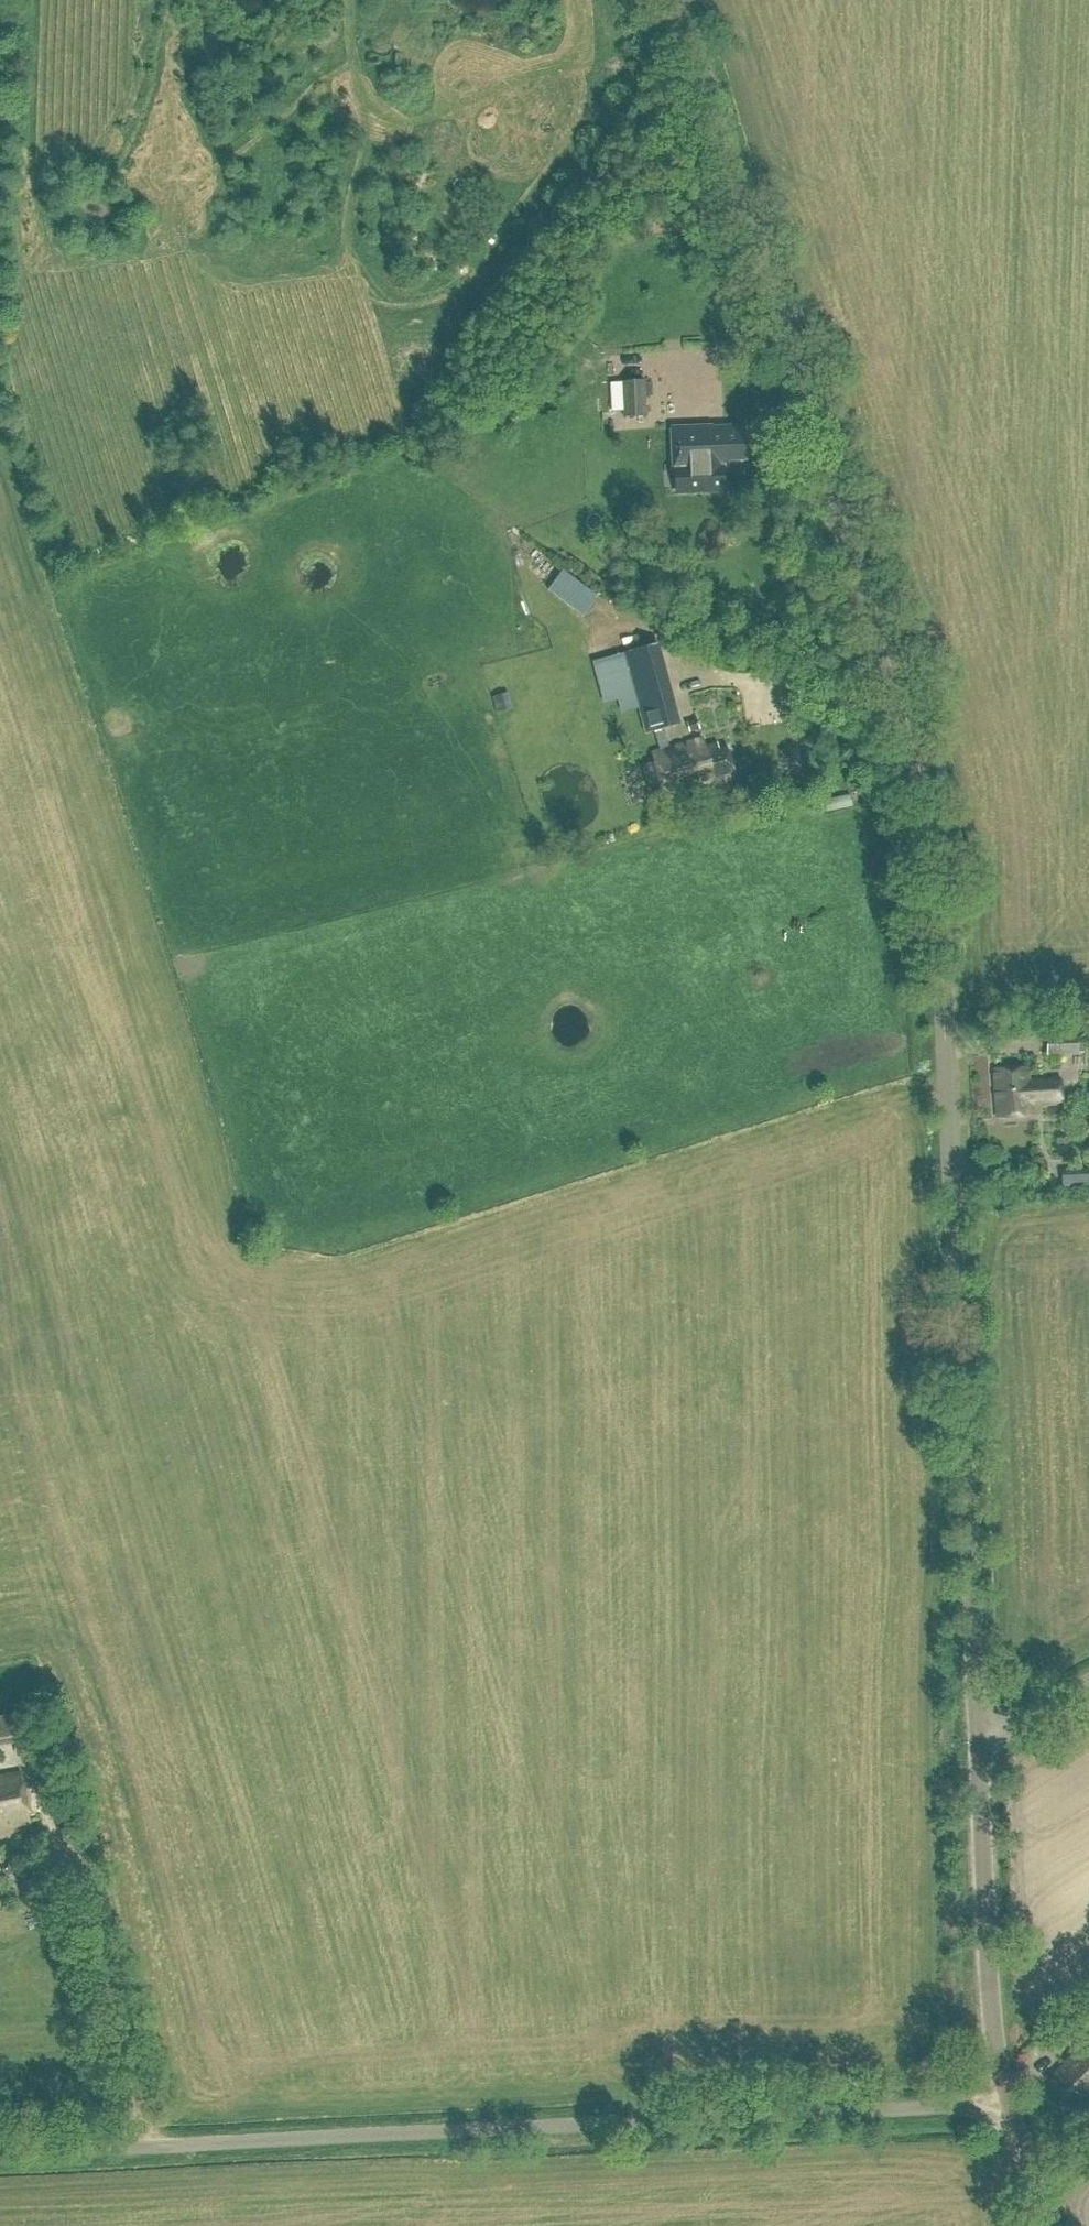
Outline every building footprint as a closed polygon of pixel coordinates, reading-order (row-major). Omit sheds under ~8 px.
[(631,380),(631,363),(593,365),(594,394),(614,393),(613,380),(631,380)] [(647,415),(645,379),(621,380),(623,416),(647,415)] [(711,427),(680,428),(681,446),(670,446),(671,466),(682,466),(682,469),(712,468),(712,466),(727,466),(727,460),(744,459),(743,427),(711,428),(711,427)] [(714,778),(735,772),(728,747),(719,750),(717,743),(705,747),(702,739),(670,748),(664,727),(673,725),(652,644),(596,661),(602,683),(629,676),(644,733),(654,730),(660,751),(652,753),(664,798),(702,787),(700,781),(713,777),(714,778)] [(821,792),(825,812),(852,807),(848,787),(821,792)] [(1058,1035),(1047,1035),(1048,1055),(1079,1054),(1079,1052),(1085,1051),(1084,1034),(1077,1035),(1077,1029),(1058,1030),(1058,1035)] [(1042,1102),(1061,1101),(1060,1079),(1028,1081),(1027,1067),(994,1069),(997,1117),(1032,1114),(1031,1102),(1041,1101),(1042,1102)] [(1060,1135),(1059,1154),(1077,1154),(1078,1135),(1060,1135)] [(35,1752),(38,1770),(52,1767),(42,1709),(0,1716),(0,1745),(14,1743),(16,1756),(35,1752)] [(30,1822),(20,1772),(0,1776),(0,1828),(30,1822)] [(1064,2062),(1065,2063),(1048,2080),(1073,2106),(1088,2090),(1088,2038),(1064,2062)]
